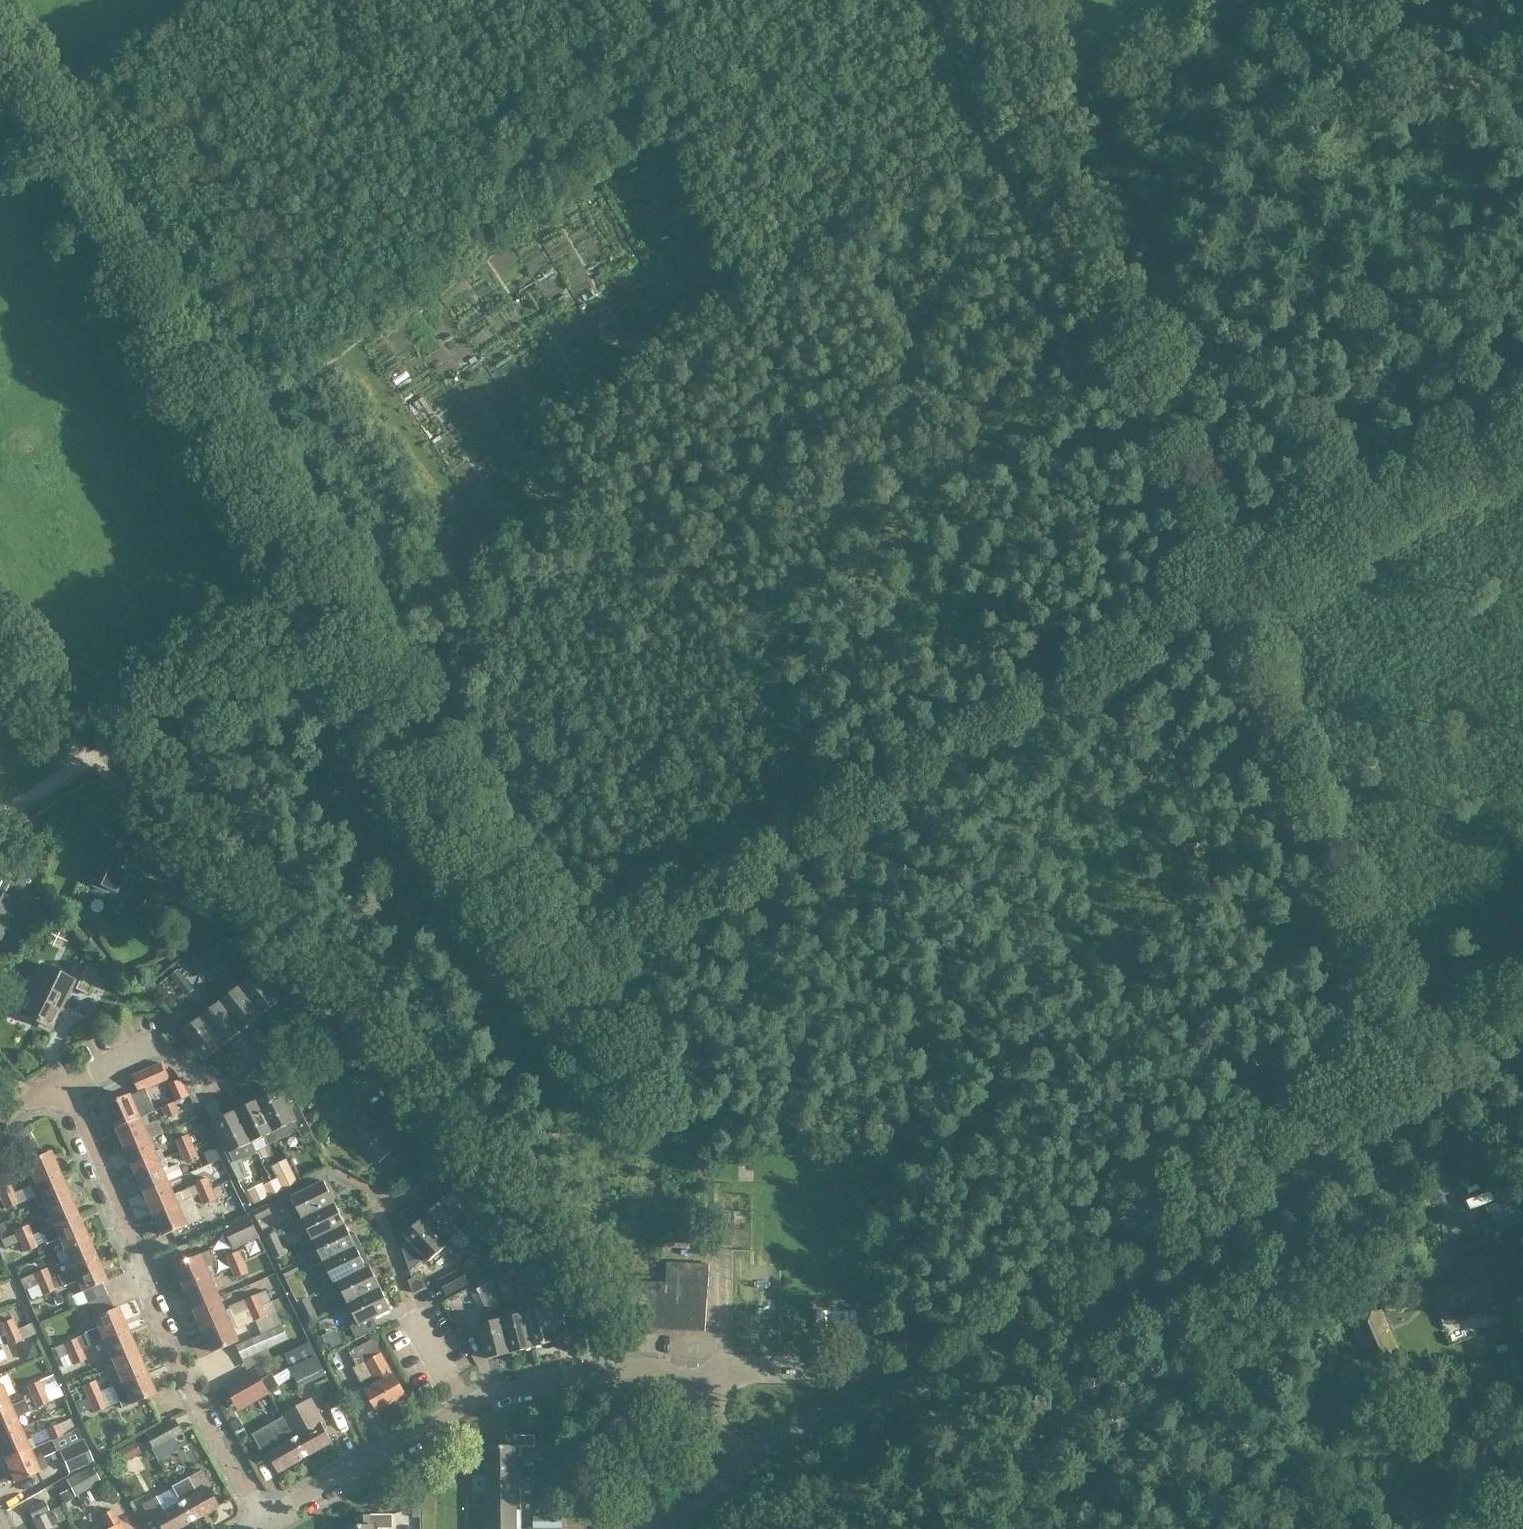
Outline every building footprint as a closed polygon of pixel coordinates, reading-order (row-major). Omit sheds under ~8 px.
[(131,867),(138,852),(109,838),(102,853),(100,852),(95,863),(97,864),(90,879),(97,882),(95,887),(110,894),(112,889),(119,893),(120,889),(133,901),(131,902),(150,919),(170,898),(152,880),(150,882),(137,869),(136,869),(131,867)] [(37,895),(16,884),(9,899),(0,895),(0,939),(16,908),(27,914),(37,895)] [(201,942),(204,940),(213,920),(176,903),(167,923),(182,930),(181,933),(201,942)] [(236,952),(221,934),(207,946),(221,964),(236,952)] [(221,964),(207,946),(195,956),(209,973),(221,964)] [(51,1027),(74,982),(43,966),(20,1012),(51,1027)] [(88,994),(99,972),(87,966),(76,988),(88,994)] [(171,977),(183,991),(191,985),(179,970),(171,977)] [(241,972),(233,978),(263,1015),(282,1000),(260,972),(248,981),(241,972)] [(234,993),(222,1002),(245,1030),(263,1015),(233,978),(226,983),(234,993)] [(222,1002),(203,1017),(226,1045),(245,1030),(222,1002)] [(195,1007),(188,1013),(196,1023),(185,1032),(207,1060),(226,1045),(203,1017),(195,1007)] [(161,1064),(135,1075),(142,1091),(168,1080),(161,1064)] [(177,1100),(188,1095),(182,1080),(171,1085),(177,1100)] [(268,1091),(257,1096),(275,1133),(279,1142),(299,1132),(302,1138),(313,1132),(299,1103),(290,1107),(282,1090),(271,1096),(268,1091)] [(118,1127),(147,1115),(152,1112),(147,1100),(136,1105),(133,1096),(109,1106),(118,1127)] [(246,1102),(248,1106),(237,1112),(253,1144),(275,1133),(257,1096),(246,1102)] [(176,1102),(162,1108),(167,1119),(180,1113),(176,1102)] [(319,1121),(320,1116),(317,1111),(309,1115),(313,1124),(319,1121)] [(253,1144),(237,1112),(216,1122),(236,1164),(243,1160),(244,1161),(259,1154),(253,1144)] [(150,1123),(147,1115),(118,1127),(127,1150),(151,1140),(145,1125),(150,1123)] [(378,1165),(398,1146),(373,1118),(352,1137),(378,1165)] [(176,1141),(181,1152),(194,1146),(190,1135),(176,1141)] [(151,1140),(127,1150),(137,1171),(166,1159),(162,1150),(157,1152),(151,1140)] [(199,1157),(194,1146),(181,1152),(186,1163),(199,1157)] [(422,1150),(414,1157),(424,1168),(432,1161),(422,1150)] [(60,1173),(51,1151),(20,1164),(30,1186),(60,1173)] [(170,1167),(166,1159),(137,1171),(146,1193),(170,1183),(164,1169),(170,1167)] [(287,1160),(272,1167),(283,1190),(298,1183),(287,1160)] [(207,1170),(213,1183),(227,1177),(221,1164),(207,1170)] [(170,1182),(185,1178),(181,1166),(167,1170),(170,1182)] [(60,1173),(30,1186),(39,1209),(45,1206),(44,1204),(69,1194),(60,1173)] [(196,1186),(181,1193),(184,1201),(199,1195),(213,1189),(208,1178),(195,1184),(196,1186)] [(1,1198),(15,1193),(10,1182),(0,1186),(0,1196),(1,1198)] [(293,1198),(300,1212),(292,1216),(296,1224),(337,1203),(326,1182),(293,1198)] [(175,1195),(170,1183),(146,1193),(155,1214),(185,1202),(184,1201),(181,1193),(175,1195)] [(263,1184),(248,1191),(255,1205),(270,1197),(263,1184)] [(442,1203),(467,1229),(485,1213),(460,1186),(442,1203)] [(213,1189),(199,1195),(204,1206),(218,1200),(213,1189)] [(1,1198),(1,1199),(6,1209),(19,1204),(15,1193),(1,1198)] [(78,1216),(69,1194),(44,1204),(45,1206),(50,1219),(45,1221),(49,1228),(78,1216)] [(188,1209),(185,1202),(155,1214),(164,1236),(188,1226),(182,1212),(188,1209)] [(347,1225),(337,1203),(296,1224),(299,1232),(308,1228),(315,1241),(347,1225)] [(467,1229),(442,1203),(425,1218),(449,1245),(467,1229)] [(254,1212),(259,1220),(273,1214),(268,1204),(254,1212)] [(78,1216),(49,1228),(41,1232),(46,1244),(59,1238),(63,1248),(87,1237),(78,1216)] [(236,1248),(259,1237),(249,1216),(226,1227),(236,1248)] [(449,1245),(425,1218),(406,1235),(430,1262),(449,1245)] [(20,1241),(33,1235),(29,1225),(15,1230),(20,1241)] [(315,1241),(325,1263),(362,1244),(357,1233),(352,1236),(347,1225),(315,1241)] [(289,1254),(278,1233),(268,1238),(278,1259),(289,1254)] [(33,1235),(20,1241),(23,1251),(37,1245),(33,1235)] [(97,1259),(87,1237),(63,1248),(69,1261),(63,1264),(67,1272),(97,1259)] [(362,1244),(325,1263),(336,1284),(339,1282),(368,1268),(365,1261),(369,1259),(362,1244)] [(495,1257),(499,1266),(514,1258),(509,1249),(495,1257)] [(213,1250),(201,1256),(177,1266),(186,1288),(210,1278),(211,1278),(217,1276),(214,1268),(219,1265),(213,1250)] [(240,1251),(227,1257),(231,1268),(245,1262),(240,1251)] [(236,1279),(249,1273),(272,1263),(267,1252),(245,1262),(231,1268),(236,1279)] [(107,1297),(102,1283),(106,1281),(97,1259),(67,1272),(57,1276),(62,1287),(77,1281),(87,1305),(107,1297)] [(637,1281),(634,1329),(706,1332),(709,1284),(710,1264),(667,1262),(666,1282),(637,1281)] [(473,1268),(478,1278),(489,1272),(484,1263),(473,1268)] [(297,1264),(282,1270),(287,1280),(298,1275),(301,1273),(297,1264)] [(517,1275),(512,1265),(501,1271),(506,1280),(517,1275)] [(372,1266),(368,1268),(339,1282),(350,1304),(382,1288),(372,1266)] [(26,1289),(51,1278),(47,1268),(20,1280),(24,1290),(26,1289)] [(442,1282),(448,1294),(469,1282),(463,1270),(442,1282)] [(298,1275),(287,1280),(294,1294),(305,1289),(298,1275)] [(475,1285),(480,1294),(481,1294),(495,1286),(492,1276),(475,1285)] [(31,1301),(56,1290),(51,1278),(26,1289),(31,1301)] [(219,1299),(211,1278),(210,1278),(186,1288),(195,1309),(219,1299)] [(393,1310),(382,1288),(350,1304),(359,1323),(352,1326),(357,1338),(379,1328),(375,1319),(393,1310)] [(245,1300),(250,1312),(265,1305),(260,1294),(245,1300)] [(542,1309),(527,1313),(536,1347),(547,1345),(548,1349),(561,1346),(555,1324),(566,1321),(560,1294),(547,1298),(547,1299),(543,1300),(541,1305),(542,1309)] [(78,1338),(82,1348),(97,1342),(102,1340),(126,1329),(117,1308),(113,1309),(107,1297),(87,1305),(97,1328),(82,1335),(83,1336),(78,1338)] [(298,1302),(308,1324),(319,1318),(308,1297),(298,1302)] [(204,1331),(234,1318),(231,1310),(225,1312),(224,1309),(219,1299),(195,1309),(204,1331)] [(240,1328),(269,1316),(265,1305),(250,1312),(236,1318),(240,1328)] [(491,1322),(480,1324),(489,1359),(513,1353),(504,1318),(501,1309),(489,1312),(491,1322)] [(1369,1362),(1399,1349),(1383,1312),(1353,1325),(1369,1362)] [(527,1313),(504,1318),(513,1353),(536,1347),(527,1313)] [(234,1318),(204,1331),(214,1353),(238,1343),(232,1329),(238,1326),(234,1318)] [(18,1330),(13,1319),(0,1325),(5,1335),(18,1330)] [(31,1324),(18,1330),(5,1335),(10,1346),(36,1335),(31,1324)] [(244,1359),(290,1339),(283,1325),(238,1345),(244,1359)] [(102,1340),(97,1342),(101,1351),(106,1348),(111,1361),(135,1351),(126,1329),(102,1340)] [(78,1338),(52,1349),(56,1359),(69,1354),(82,1348),(78,1338)] [(295,1350),(311,1382),(326,1374),(311,1343),(295,1350)] [(32,1345),(27,1347),(24,1354),(26,1359),(37,1355),(32,1345)] [(87,1360),(82,1348),(69,1354),(74,1365),(87,1360)] [(144,1372),(135,1351),(111,1361),(116,1372),(107,1376),(112,1387),(121,1383),(144,1372)] [(355,1368),(368,1391),(379,1411),(407,1395),(396,1375),(395,1376),(382,1353),(355,1368)] [(60,1359),(64,1368),(73,1365),(68,1355),(60,1359)] [(256,1371),(227,1387),(240,1410),(269,1394),(256,1371)] [(121,1383),(112,1387),(121,1408),(154,1394),(144,1372),(121,1383)] [(32,1397),(45,1391),(58,1384),(54,1375),(27,1387),(32,1397)] [(100,1392),(95,1381),(83,1387),(88,1398),(100,1392)] [(0,1385),(0,1412),(10,1407),(0,1385)] [(45,1391),(32,1397),(37,1408),(50,1402),(45,1391)] [(107,1407),(100,1392),(88,1398),(95,1413),(107,1407)] [(77,1403),(81,1413),(91,1408),(87,1399),(77,1403)] [(0,1412),(0,1437),(19,1429),(15,1419),(30,1412),(25,1400),(10,1407),(0,1412)] [(306,1457),(333,1442),(323,1424),(326,1422),(313,1400),(283,1417),(284,1418),(295,1438),(306,1457)] [(284,1418),(254,1435),(266,1456),(268,1454),(279,1473),(306,1457),(295,1438),(284,1418)] [(60,1424),(64,1435),(75,1430),(70,1419),(60,1424)] [(173,1421),(145,1437),(152,1450),(180,1434),(173,1421)] [(60,1424),(46,1430),(51,1441),(64,1435),(60,1424)] [(30,1440),(25,1442),(19,1429),(0,1437),(0,1448),(5,1461),(34,1448),(30,1440)] [(515,1435),(515,1436),(497,1436),(497,1447),(488,1447),(489,1470),(516,1470),(516,1455),(522,1456),(522,1446),(535,1446),(536,1435),(515,1435)] [(136,1440),(140,1446),(146,1443),(142,1437),(136,1440)] [(5,1461),(15,1483),(48,1468),(44,1457),(56,1452),(51,1441),(34,1448),(5,1461)] [(69,1473),(93,1462),(84,1442),(60,1452),(69,1473)] [(140,1453),(134,1443),(117,1453),(123,1463),(140,1453)] [(74,1497),(99,1483),(90,1468),(66,1481),(74,1497)] [(489,1500),(522,1499),(522,1489),(521,1489),(521,1470),(516,1470),(489,1470),(489,1500)] [(217,1507),(207,1489),(207,1488),(209,1487),(200,1471),(171,1487),(179,1502),(190,1522),(217,1507)] [(179,1502),(163,1512),(155,1497),(142,1505),(150,1520),(153,1519),(158,1528),(178,1528),(190,1522),(179,1502)] [(489,1500),(490,1528),(522,1528),(521,1511),(522,1511),(522,1499),(489,1500)] [(54,1527),(47,1514),(50,1512),(45,1501),(28,1509),(37,1528),(51,1528),(54,1527)] [(118,1524),(111,1510),(99,1517),(106,1528),(122,1528),(119,1524),(118,1524)] [(373,1515),(355,1516),(355,1525),(347,1525),(347,1528),(380,1528),(394,1528),(394,1514),(373,1514),(373,1515)] [(562,1515),(549,1515),(549,1528),(562,1528),(562,1515)]
